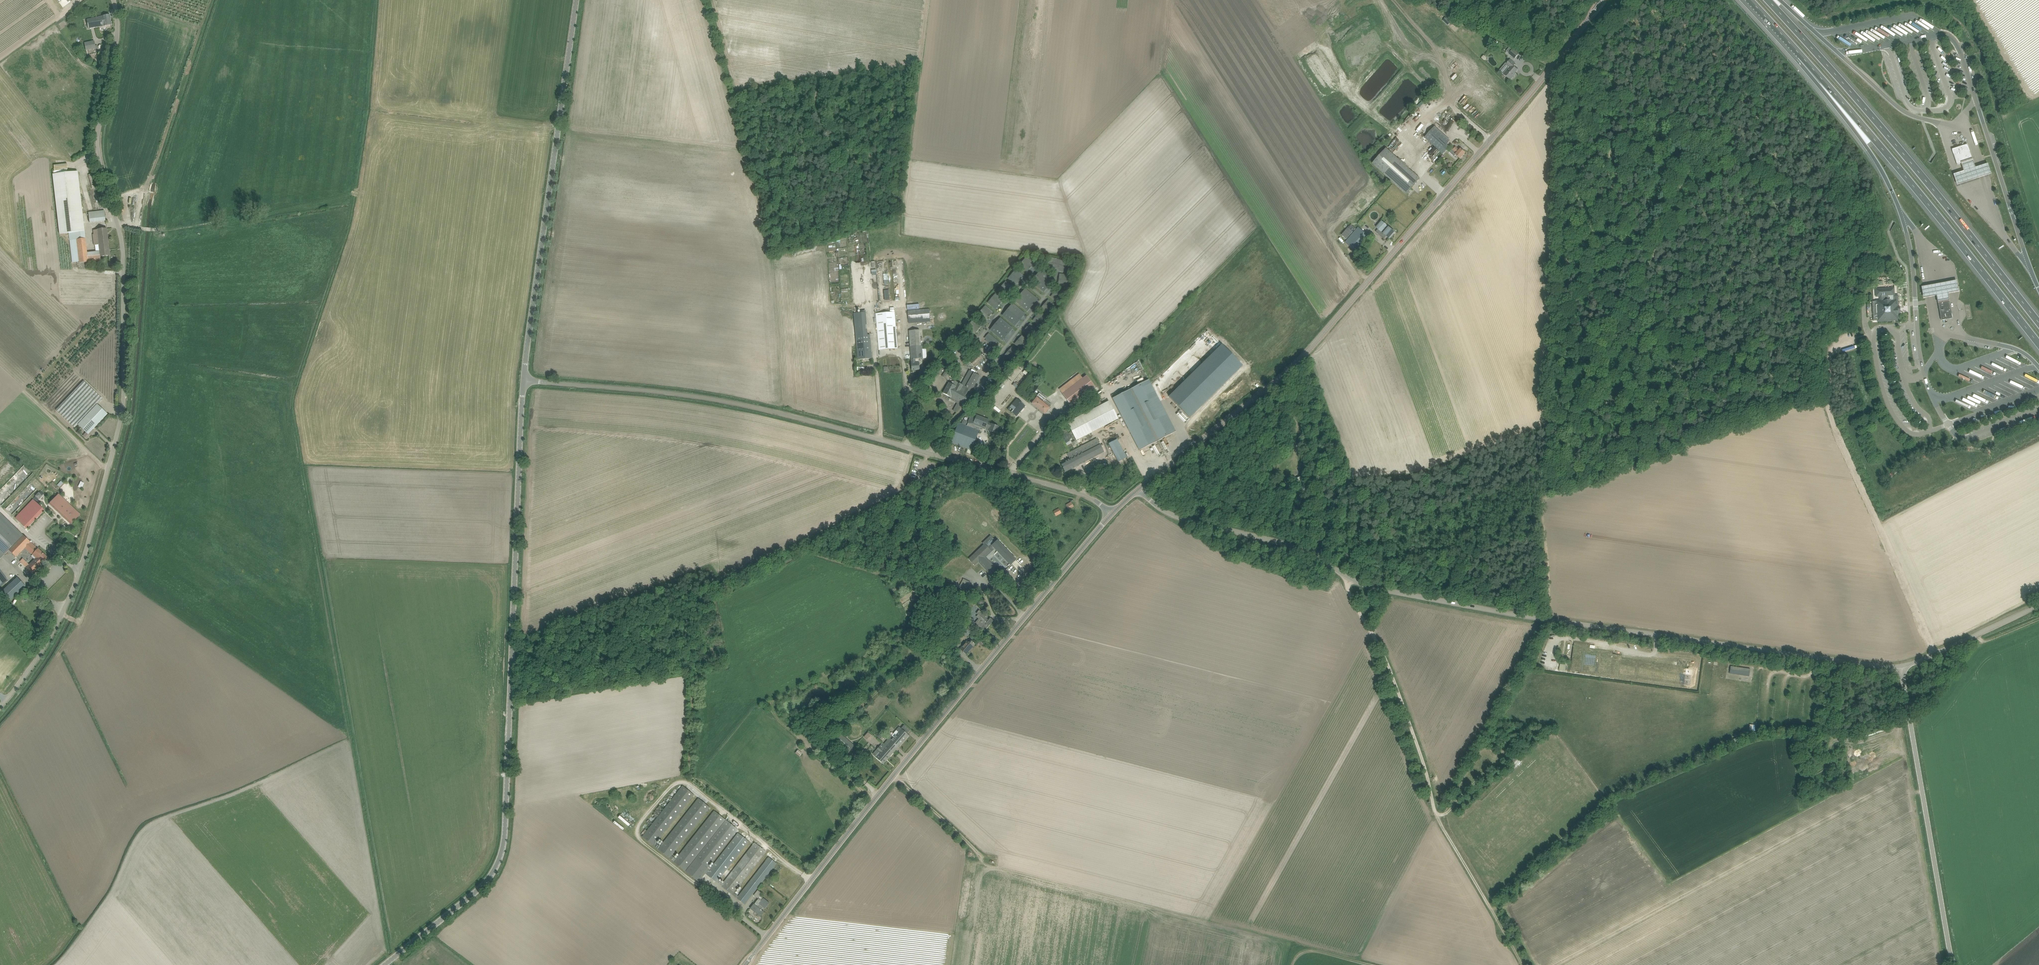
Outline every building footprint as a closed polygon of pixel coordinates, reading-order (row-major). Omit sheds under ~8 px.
[(110,15),(105,16),(103,16),(103,17),(87,19),(89,28),(103,25),(103,26),(112,25),(110,15)] [(1928,31),(1930,28),(1919,21),(1917,23),(1928,31)] [(1860,34),(1858,36),(1869,44),(1871,41),(1860,34)] [(86,51),(96,49),(98,48),(97,45),(95,46),(95,41),(85,43),(86,51)] [(1509,54),(1515,59),(1519,54),(1513,49),(1513,50),(1510,47),(1506,51),(1509,53),(1509,54)] [(1509,67),(1504,73),(1503,74),(1510,80),(1514,76),(1513,75),(1517,70),(1513,66),(1515,63),(1510,59),(1506,64),(1509,67)] [(1420,124),(1415,130),(1419,134),(1424,128),(1420,124)] [(1450,140),(1446,137),(1435,127),(1432,130),(1425,138),(1443,154),(1450,146),(1447,144),(1450,140)] [(1453,150),(1452,149),(1449,152),(1454,156),(1456,155),(1460,159),(1465,153),(1461,149),(1459,150),(1456,147),(1453,150)] [(1420,178),(1404,164),(1386,148),(1372,164),(1406,194),(1420,178)] [(1962,166),(1963,165),(1973,162),(1973,161),(1969,150),(1969,148),(1958,151),(1962,164),(1962,166)] [(1973,162),(1962,166),(1965,172),(1954,176),(1958,186),(1991,175),(1988,165),(1976,168),(1973,162)] [(79,263),(96,261),(101,260),(101,257),(110,255),(107,228),(93,230),(94,234),(93,234),(94,246),(95,245),(96,251),(87,252),(77,171),(53,174),(60,234),(69,233),(72,263),(79,262),(79,263)] [(89,222),(105,221),(105,211),(89,211),(89,222)] [(1395,232),(1381,221),(1376,227),(1389,239),(1395,232)] [(1353,229),(1350,226),(1349,226),(1342,235),(1345,238),(1347,239),(1354,230),(1353,229)] [(1368,235),(1358,227),(1350,238),(1353,241),(1349,246),(1358,253),(1365,244),(1363,241),(1368,235)] [(1023,262),(1030,268),(1031,267),(1030,265),(1032,263),(1026,258),(1023,262)] [(1064,271),(1067,262),(1051,258),(1049,265),(1052,266),(1051,267),(1064,271)] [(1023,262),(1020,266),(1025,270),(1027,268),(1029,269),(1030,268),(1023,262)] [(1019,278),(1021,275),(1016,270),(1013,274),(1020,280),(1021,279),(1019,278)] [(1042,271),(1037,276),(1043,281),(1048,275),(1042,271)] [(1013,274),(1009,278),(1015,283),(1017,280),(1018,282),(1020,280),(1013,274)] [(1048,275),(1043,281),(1049,286),(1053,280),(1048,275)] [(1037,276),(1033,282),(1038,286),(1043,281),(1037,276)] [(1043,281),(1038,286),(1044,291),(1049,286),(1043,281)] [(1009,290),(1011,287),(1005,282),(1002,286),(1009,292),(1011,291),(1009,290)] [(1957,282),(1922,288),(1924,299),(1938,297),(1939,301),(1948,299),(1947,298),(1950,298),(1949,294),(1959,292),(1957,282)] [(1009,292),(1002,286),(999,290),(1005,295),(1007,293),(1008,294),(1009,292)] [(1872,301),(1873,320),(1873,321),(1877,321),(1877,322),(1899,321),(1898,314),(1900,313),(1899,306),(1898,295),(1895,295),(1894,288),(1875,289),(1875,297),(1879,297),(1879,300),(1876,300),(1876,301),(1872,301)] [(1026,290),(1021,295),(1026,300),(1031,295),(1026,290)] [(1055,293),(1062,299),(1065,295),(1060,291),(1058,293),(1056,291),(1055,293)] [(1055,296),(1053,298),(1059,303),(1062,299),(1055,293),(1054,294),(1055,296)] [(1001,299),(995,295),(992,298),(999,304),(1000,303),(999,302),(1001,299)] [(1021,295),(1016,301),(1022,306),(1026,300),(1021,295)] [(1031,295),(1026,300),(1032,305),(1037,300),(1031,295)] [(999,304),(992,298),(989,302),(995,307),(997,305),(998,306),(999,304)] [(1939,301),(1938,301),(1938,303),(1940,313),(1941,320),(1952,318),(1949,301),(1949,299),(1948,299),(1939,301)] [(1026,300),(1022,306),(1027,310),(1032,305),(1026,300)] [(1048,304),(1046,303),(1045,304),(1052,310),(1055,307),(1050,302),(1048,304)] [(1043,309),(1049,314),(1052,310),(1045,304),(1044,305),(1045,307),(1043,309)] [(1013,305),(1008,310),(1014,315),(1019,309),(1013,305)] [(989,314),(991,311),(985,307),(982,310),(989,317),(990,315),(989,314)] [(908,311),(909,320),(930,318),(930,309),(908,311)] [(1019,309),(1014,315),(1020,320),(1024,314),(1019,309)] [(988,318),(989,317),(982,310),(979,314),(984,319),(986,317),(988,318)] [(1008,310),(1004,315),(1009,320),(1014,315),(1008,310)] [(866,312),(854,313),(858,360),(872,358),(870,335),(867,335),(866,312)] [(879,350),(898,348),(895,312),(876,313),(879,350)] [(1037,316),(1044,323),(1047,319),(1042,314),(1040,316),(1038,315),(1037,316)] [(1014,315),(1009,320),(1015,325),(1020,320),(1014,315)] [(1035,321),(1041,326),(1044,323),(1037,316),(1036,318),(1037,319),(1035,321)] [(981,323),(975,318),(972,322),(979,328),(980,327),(979,325),(981,323)] [(1001,319),(996,324),(1002,329),(1006,324),(1001,319)] [(972,322),(969,326),(974,330),(976,328),(978,329),(979,328),(972,322)] [(996,324),(991,330),(997,335),(1002,329),(996,324)] [(1006,324),(1002,329),(1007,334),(1012,329),(1006,324)] [(1030,327),(1028,326),(1027,327),(1034,334),(1038,330),(1032,325),(1030,327)] [(1034,334),(1027,327),(1026,329),(1027,330),(1025,332),(1031,337),(1034,334)] [(1002,329),(997,335),(1003,340),(1007,334),(1002,329)] [(923,346),(921,346),(920,330),(910,331),(912,370),(920,370),(921,370),(921,363),(917,363),(917,359),(923,359),(923,346)] [(990,343),(994,338),(990,335),(986,340),(990,343)] [(1020,338),(1019,340),(1026,346),(1029,342),(1023,337),(1021,340),(1020,338)] [(994,338),(990,343),(994,347),(998,342),(994,338)] [(1023,350),(1026,346),(1019,340),(1017,341),(1019,342),(1017,345),(1023,350)] [(1243,366),(1222,344),(1169,397),(1191,418),(1243,366)] [(1016,357),(1019,353),(1014,349),(1012,351),(1010,350),(1009,351),(1016,357)] [(1007,356),(1013,361),(1016,357),(1009,351),(1008,352),(1009,354),(1007,356)] [(978,353),(969,361),(974,367),(983,358),(978,353)] [(993,373),(997,377),(1003,370),(999,366),(993,373)] [(1026,378),(1030,373),(1025,369),(1021,374),(1026,378)] [(951,397),(964,404),(971,392),(970,391),(973,387),(974,387),(980,376),(972,372),(970,377),(967,375),(962,384),(955,381),(953,385),(949,383),(943,393),(951,397)] [(1086,375),(1063,393),(1072,406),(1096,388),(1086,375)] [(1149,379),(1132,387),(1158,439),(1175,430),(1149,379)] [(75,428),(78,425),(86,432),(83,436),(87,440),(95,432),(93,430),(108,414),(97,404),(102,399),(84,381),(56,410),(75,428)] [(1139,450),(1157,441),(1131,389),(1113,398),(1139,450)] [(1031,404),(1045,415),(1050,408),(1050,407),(1052,405),(1046,400),(1044,402),(1037,397),(1031,404)] [(1016,417),(1025,406),(1017,399),(1008,409),(1016,417)] [(1109,401),(1067,423),(1076,441),(1118,419),(1109,401)] [(972,413),(968,423),(967,426),(959,422),(953,437),(951,442),(972,450),(981,427),(986,429),(988,423),(989,420),(972,413)] [(999,427),(988,423),(986,429),(990,430),(989,431),(996,433),(998,429),(999,427)] [(1107,450),(1100,437),(1072,451),(1072,452),(1075,457),(1061,463),(1065,472),(1107,450)] [(1119,461),(1127,457),(1117,439),(1109,443),(1119,461)] [(1294,477),(1301,474),(1299,467),(1291,469),(1294,477)] [(36,496),(34,498),(36,500),(37,501),(38,499),(39,500),(43,496),(42,495),(44,494),(41,491),(39,492),(35,496),(36,496)] [(52,506),(69,522),(78,513),(60,496),(52,506)] [(18,516),(16,518),(26,528),(27,528),(43,511),(33,501),(18,516)] [(1072,502),(1066,506),(1069,510),(1075,506),(1072,502)] [(9,550),(16,557),(25,548),(31,542),(23,535),(0,513),(0,549),(5,553),(9,550)] [(991,545),(994,548),(1010,564),(1014,560),(996,540),(991,545)] [(33,554),(33,555),(36,558),(29,565),(26,568),(32,573),(48,558),(44,554),(31,542),(25,548),(31,554),(33,553),(33,554)] [(999,572),(985,557),(991,550),(985,544),(969,559),(975,566),(979,562),(993,577),(999,572)] [(26,586),(17,577),(3,591),(11,600),(26,586)] [(963,579),(960,586),(961,587),(960,589),(969,594),(972,587),(970,586),(971,583),(963,579)] [(976,624),(978,625),(981,629),(982,628),(985,631),(992,623),(994,620),(990,618),(989,620),(986,617),(987,616),(983,613),(979,610),(976,613),(978,615),(978,616),(980,618),(976,624)] [(939,639),(942,642),(948,634),(944,631),(939,639)] [(951,648),(956,642),(952,639),(950,641),(947,639),(942,645),(946,649),(949,646),(951,648)] [(960,649),(962,651),(966,654),(968,651),(970,650),(975,644),(972,641),(970,643),(967,641),(960,649)] [(1749,676),(1751,669),(1731,666),(1730,673),(1749,676)] [(834,716),(833,716),(831,714),(824,719),(826,722),(824,723),(828,729),(838,721),(834,716)] [(884,744),(893,753),(909,735),(905,732),(899,727),(884,744)] [(869,741),(873,736),(868,732),(864,736),(869,741)] [(833,740),(848,754),(855,746),(840,733),(833,740)] [(884,764),(893,753),(884,744),(881,747),(880,746),(873,754),(876,757),(880,761),(884,764)] [(1521,762),(1520,761),(1518,759),(1520,758),(1518,755),(1511,762),(1513,764),(1511,766),(1514,769),(1521,762)] [(719,881),(749,841),(740,835),(738,833),(708,871),(709,869),(708,868),(738,830),(727,820),(697,859),(696,859),(696,858),(688,869),(687,868),(726,820),(715,811),(676,859),(672,855),(710,807),(699,798),(661,847),(656,843),(694,795),(683,786),(643,837),(654,846),(658,849),(658,850),(669,858),(670,858),(674,862),(685,871),(686,871),(686,872),(699,882),(703,877),(705,874),(741,901),(745,904),(757,889),(768,874),(777,863),(773,860),(769,857),(760,868),(740,893),(738,896),(734,893),(735,893),(763,856),(766,852),(755,843),(753,845),(723,884),(721,883),(719,881)] [(764,912),(761,910),(763,907),(765,909),(770,903),(760,895),(761,893),(758,890),(754,895),(759,899),(754,904),(751,908),(758,913),(757,914),(761,917),(764,912)] [(730,908),(733,903),(723,896),(720,900),(730,908)]
